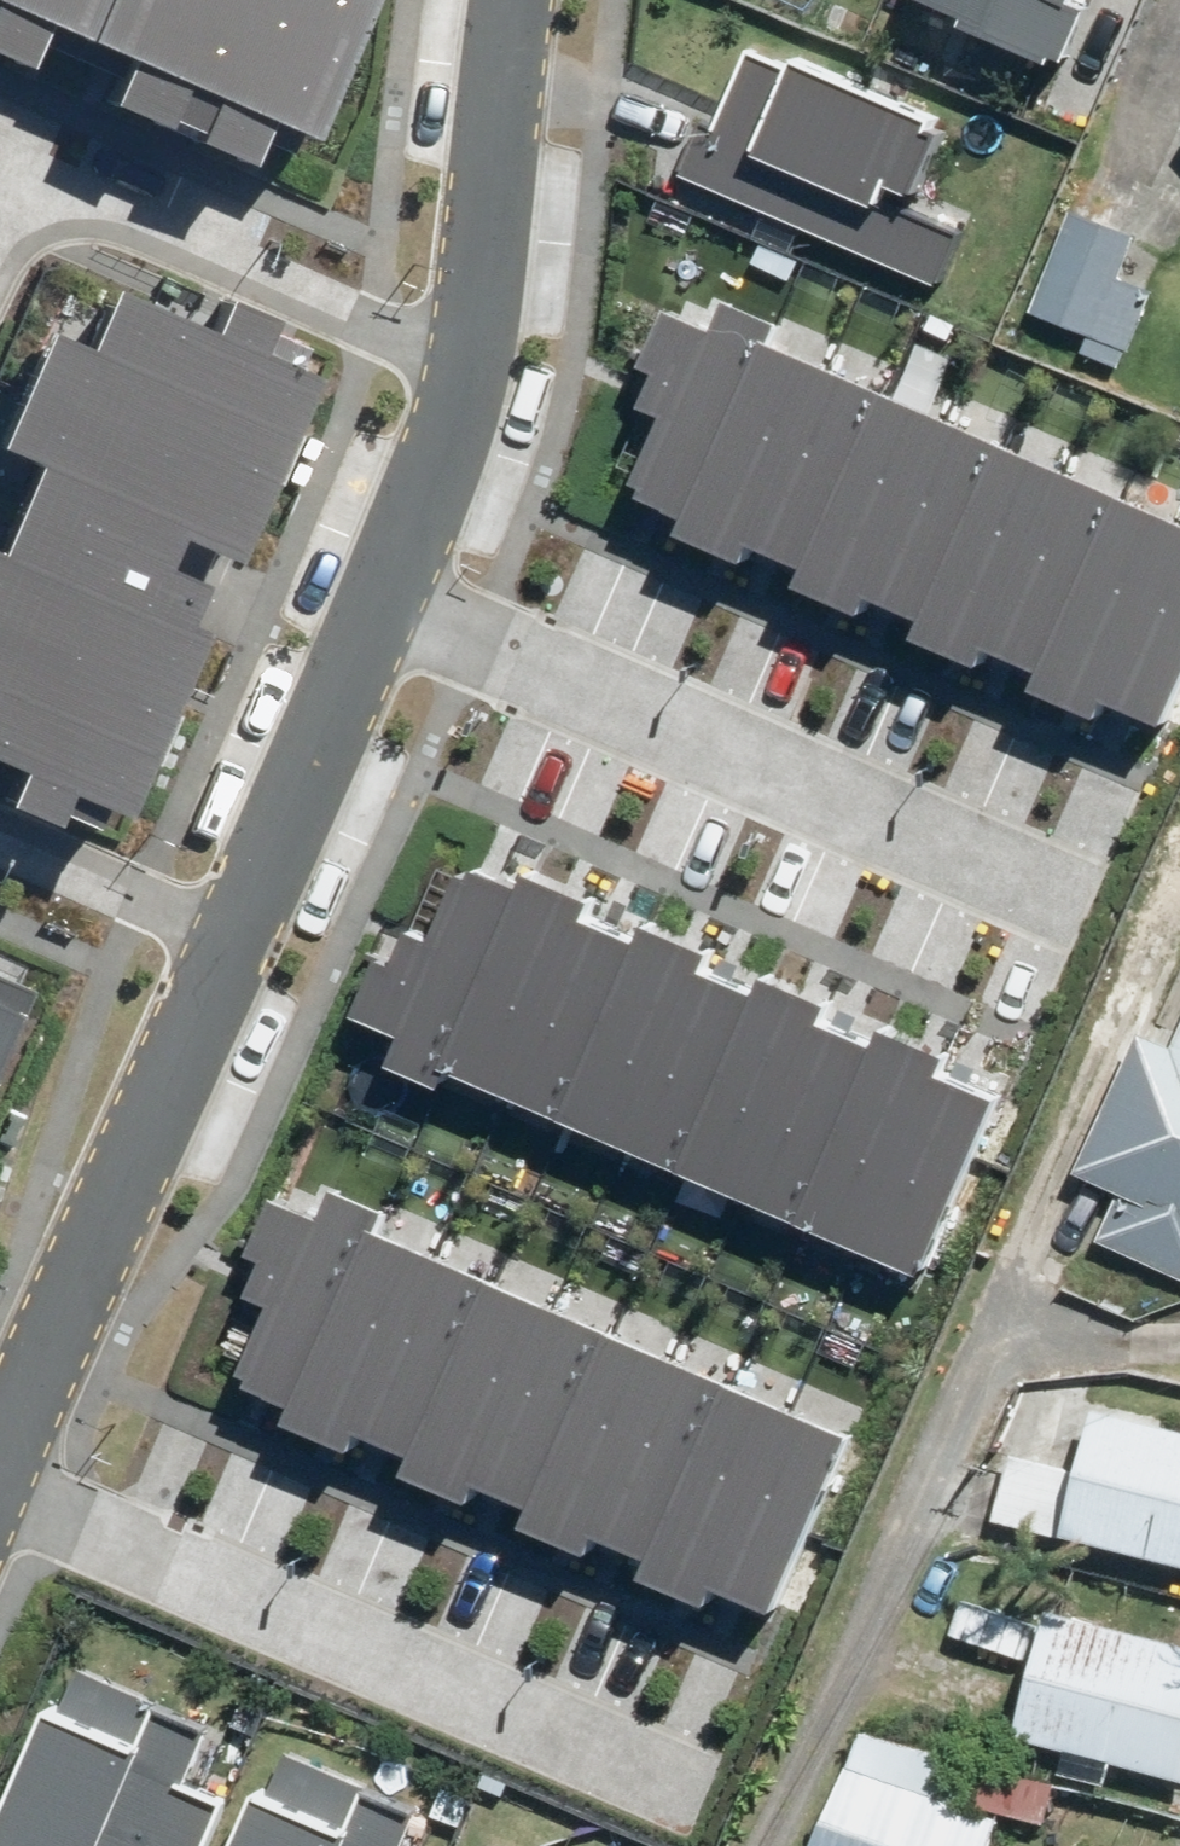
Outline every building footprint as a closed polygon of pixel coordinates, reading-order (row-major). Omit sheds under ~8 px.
[(34,70),(57,20),(94,38),(112,0),(0,0),(0,54),(34,70)] [(191,135),(254,0),(112,0),(94,38),(143,60),(123,104),(191,135)] [(191,135),(256,165),(279,117),(319,136),(381,0),(254,0),(191,135)] [(960,21),(957,28),(1049,68),(1074,10),(1060,3),(1061,0),(911,0),(960,21)] [(789,72),(739,50),(681,183),(927,288),(955,223),(892,195),(925,120),(793,63),(789,72)] [(11,449),(51,466),(12,558),(0,553),(0,754),(140,814),(217,633),(197,624),(213,588),(172,571),(186,538),(247,564),(325,380),(124,296),(100,353),(59,336),(11,449)] [(624,501),(674,524),(756,343),(764,326),(718,305),(707,331),(665,312),(639,371),(651,377),(636,409),(660,420),(624,501)] [(669,534),(735,564),(744,545),(822,373),(756,343),(674,524),(669,534)] [(744,545),(798,569),(876,397),(822,373),(744,545)] [(791,584),(856,613),(863,599),(941,426),(876,397),(798,569),(791,584)] [(863,599),(917,623),(995,450),(941,426),(863,599)] [(910,638),(972,666),(980,648),(1057,478),(995,450),(917,623),(910,638)] [(980,648),(1035,673),(1112,503),(1057,478),(980,648)] [(1028,688),(1091,717),(1099,700),(1175,532),(1112,503),(1035,673),(1028,688)] [(1156,726),(1179,672),(1179,534),(1175,532),(1099,700),(1156,726)] [(381,1066),(434,1090),(441,1074),(522,897),(460,869),(427,942),(405,932),(388,968),(374,962),(349,1017),(394,1038),(381,1066)] [(576,922),(584,905),(529,881),(522,897),(441,1074),(496,1098),(576,922)] [(576,922),(496,1098),(550,1123),(630,947),(576,922)] [(630,947),(550,1123),(613,1151),(694,974),(702,956),(639,927),(630,947)] [(694,974),(613,1151),(668,1176),(749,999),(694,974)] [(0,975),(0,1040),(24,985),(0,975)] [(749,999),(668,1176),(730,1204),(811,1026),(818,1009),(757,981),(749,999)] [(811,1026),(730,1204),(785,1229),(866,1050),(811,1026)] [(1175,1043),(1141,1027),(1077,1170),(1118,1188),(1094,1244),(1179,1282),(1179,1032),(1175,1043)] [(866,1050),(785,1229),(847,1257),(929,1077),(937,1060),(874,1031),(866,1050)] [(929,1077),(847,1257),(907,1284),(989,1104),(929,1077)] [(231,1389),(281,1412),(363,1231),(371,1214),(326,1194),(314,1219),(272,1201),(246,1259),(258,1265),(244,1298),(267,1308),(231,1389)] [(276,1422),(343,1452),(351,1433),(430,1261),(363,1231),(281,1412),(276,1422)] [(351,1433),(405,1457),(484,1285),(430,1261),(351,1433)] [(398,1472),(463,1502),(470,1487),(548,1314),(484,1285),(405,1457),(398,1472)] [(470,1487),(524,1512),(602,1339),(548,1314),(470,1487)] [(517,1526),(579,1554),(587,1536),(664,1367),(602,1339),(524,1512),(517,1526)] [(587,1536),(642,1561),(719,1391),(664,1367),(587,1536)] [(635,1576),(698,1605),(706,1588),(783,1420),(719,1391),(642,1561),(635,1576)] [(1073,1525),(1179,1555),(1179,1412),(1110,1393),(1073,1525)] [(706,1588),(763,1614),(839,1445),(783,1420),(706,1588)] [(1026,1724),(1179,1768),(1179,1631),(1062,1597),(1026,1724)] [(0,1794),(0,1845),(199,1845),(212,1818),(162,1795),(194,1724),(142,1700),(118,1751),(37,1714),(0,1794)] [(818,1845),(999,1845),(1026,1774),(871,1718),(818,1845)] [(219,1845),(381,1845),(399,1806),(346,1782),(323,1833),(242,1796),(219,1845)]
